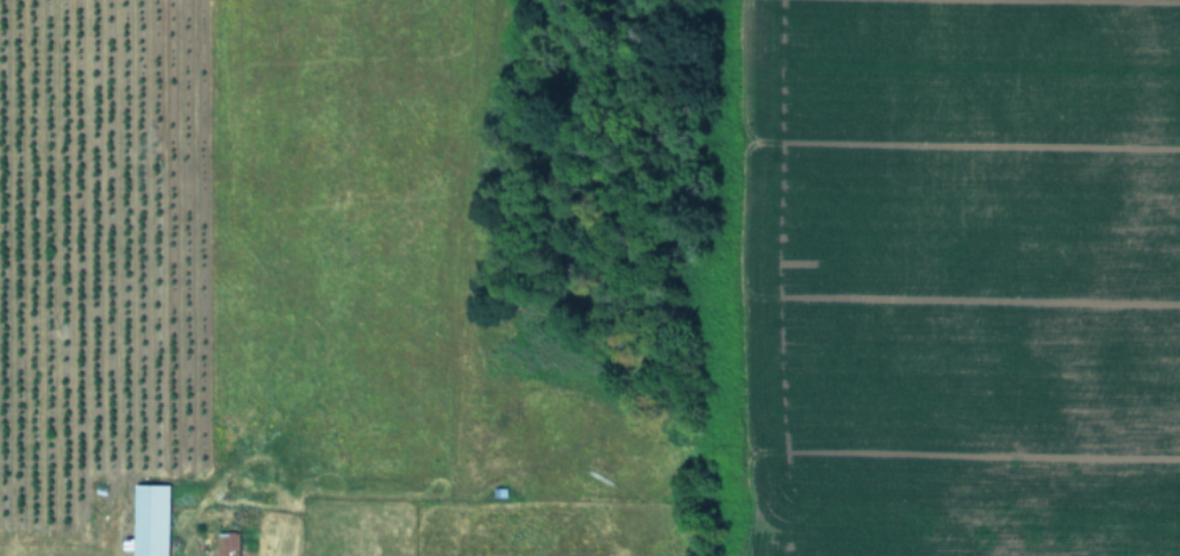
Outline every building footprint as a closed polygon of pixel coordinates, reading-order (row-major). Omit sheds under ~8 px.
[(173,483),(138,483),(136,555),(171,555),(173,483)] [(242,532),(219,532),(219,555),(242,555),(242,532)]
